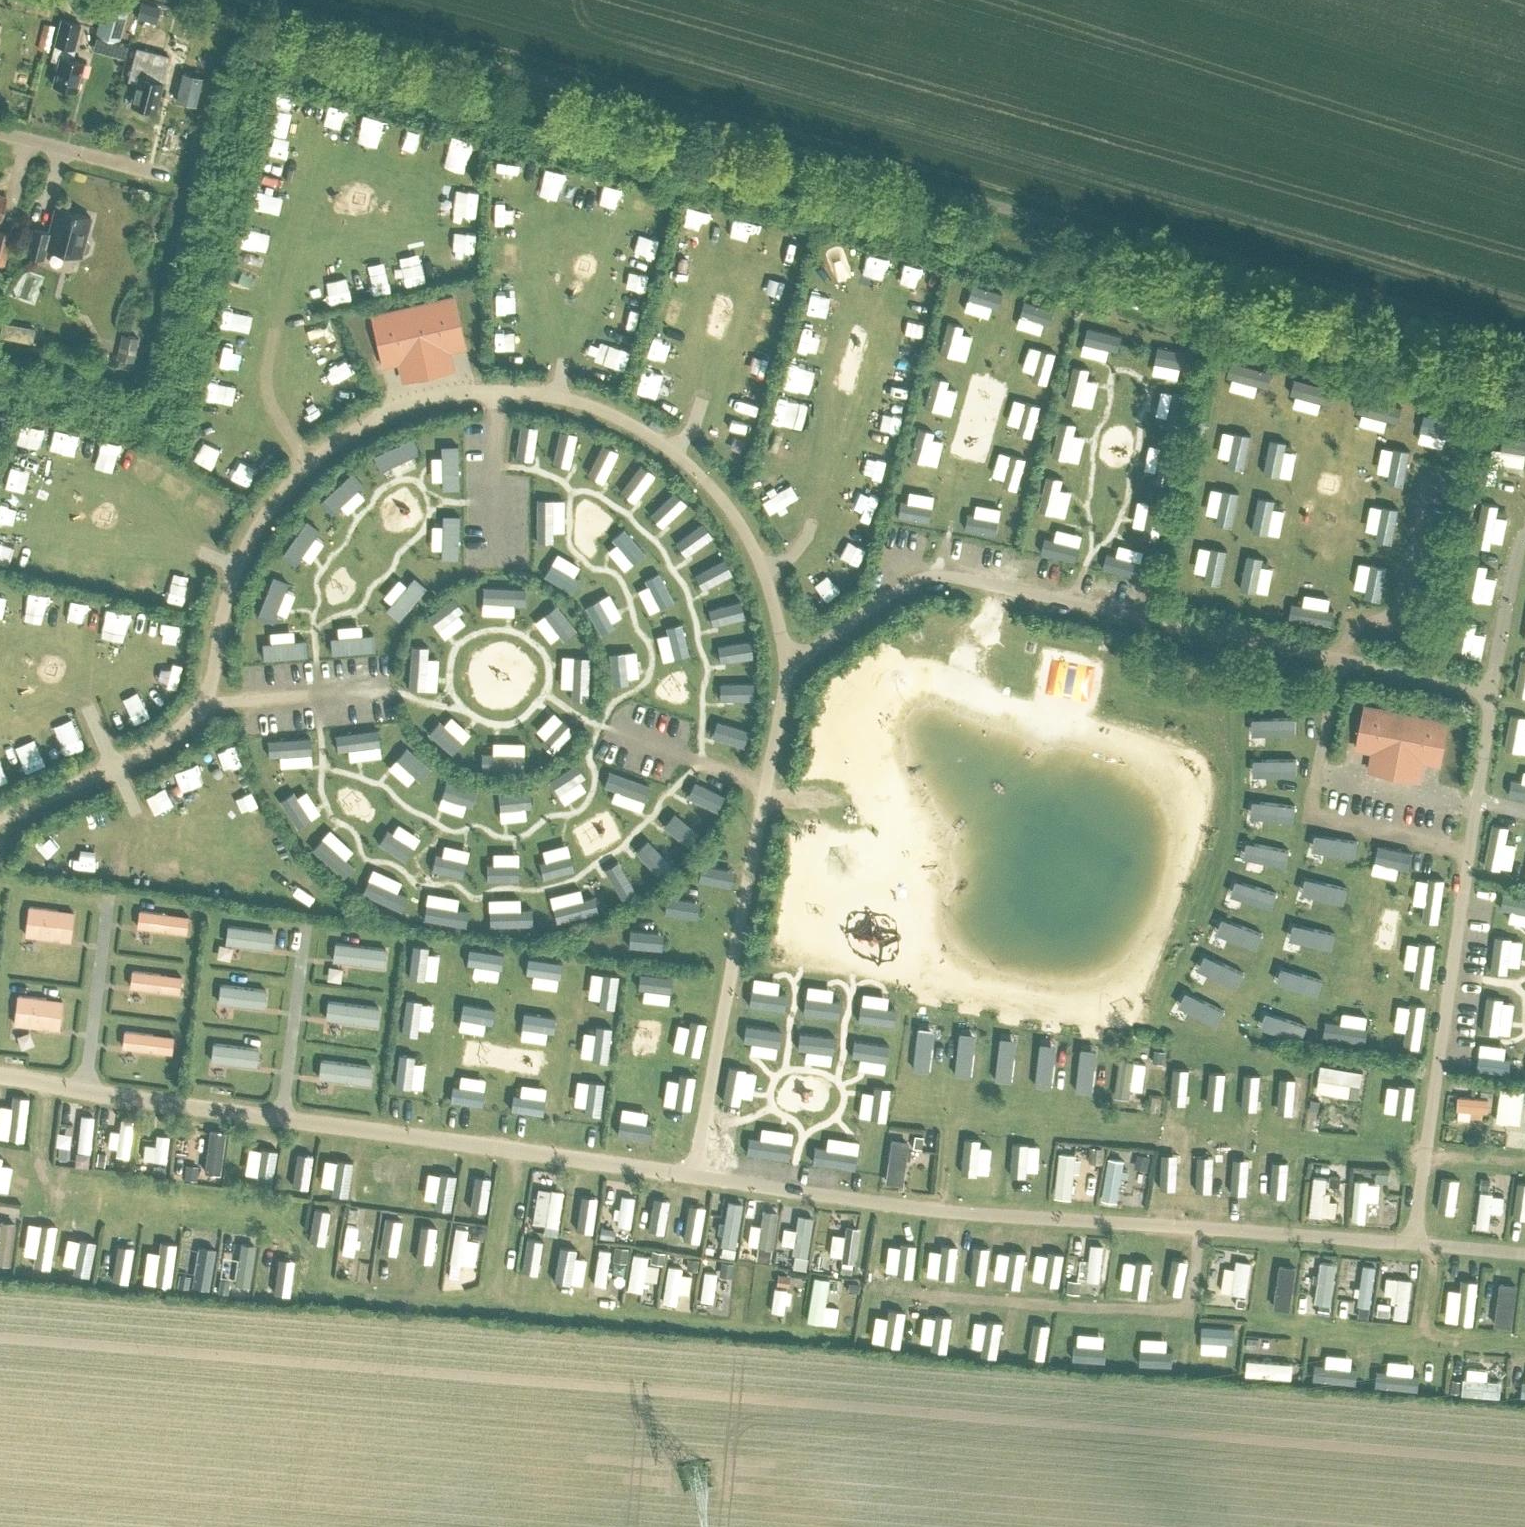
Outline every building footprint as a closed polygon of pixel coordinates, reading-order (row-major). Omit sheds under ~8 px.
[(123,0),(107,0),(96,35),(120,43),(132,3),(123,0)] [(141,1),(137,17),(154,21),(159,6),(141,1)] [(52,82),(76,88),(84,60),(71,57),(79,23),(60,18),(50,58),(58,60),(52,82)] [(189,44),(172,40),(168,55),(137,47),(129,78),(137,80),(131,103),(154,109),(166,64),(183,68),(189,44)] [(183,72),(176,98),(195,103),(202,76),(183,72)] [(56,234),(41,230),(35,255),(50,259),(53,248),(89,257),(90,253),(92,254),(95,252),(97,244),(95,241),(93,240),(98,218),(62,209),(56,234)] [(5,263),(13,231),(0,228),(0,262),(5,263)] [(465,345),(453,291),(370,310),(381,364),(396,361),(400,378),(454,367),(450,349),(465,345)] [(0,330),(0,335),(34,341),(36,327),(2,320),(0,330)] [(115,356),(132,360),(137,335),(120,332),(115,356)] [(73,592),(66,618),(91,624),(97,598),(73,592)] [(1369,768),(1421,779),(1425,760),(1442,763),(1450,717),(1365,700),(1357,746),(1372,749),(1369,768)] [(35,901),(33,932),(78,935),(80,904),(35,901)] [(194,926),(195,908),(147,908),(146,925),(194,926)] [(187,985),(187,967),(139,967),(138,985),(187,985)] [(15,1023),(59,1028),(62,999),(18,994),(15,1023)] [(132,1023),(129,1041),(177,1048),(180,1031),(132,1023)] [(1364,1039),(1365,1030),(1340,1025),(1339,1034),(1364,1039)] [(1365,1094),(1367,1062),(1326,1059),(1324,1091),(1365,1094)] [(1380,1067),(1369,1108),(1384,1112),(1394,1071),(1380,1067)] [(1510,1083),(1504,1115),(1515,1117),(1520,1085),(1510,1083)] [(32,1133),(35,1097),(20,1095),(17,1132),(32,1133)] [(98,1146),(99,1110),(86,1109),(85,1146),(98,1146)] [(135,1150),(138,1113),(126,1112),(122,1149),(135,1150)] [(215,1127),(214,1161),(227,1161),(228,1128),(215,1127)] [(161,1136),(150,1136),(150,1154),(174,1154),(174,1128),(162,1128),(161,1136)] [(266,1169),(268,1131),(255,1130),(253,1168),(266,1169)] [(267,1172),(280,1173),(283,1132),(270,1131),(267,1172)] [(983,1160),(984,1148),(996,1149),(997,1135),(971,1133),(969,1159),(983,1160)] [(1020,1145),(1015,1181),(1027,1182),(1032,1146),(1020,1145)] [(354,1189),(359,1147),(344,1146),(339,1187),(354,1189)] [(1124,1194),(1131,1152),(1114,1149),(1108,1191),(1124,1194)] [(1260,1169),(1260,1202),(1274,1202),(1274,1169),(1260,1169)] [(1317,1209),(1332,1211),(1335,1170),(1320,1169),(1317,1209)] [(480,1204),(491,1206),(496,1171),(485,1170),(480,1204)] [(1371,1215),(1376,1175),(1363,1174),(1358,1213),(1371,1215)] [(1446,1218),(1457,1219),(1460,1180),(1449,1179),(1446,1218)] [(562,1221),(569,1184),(556,1181),(549,1218),(562,1221)] [(601,1223),(602,1185),(590,1185),(590,1222),(601,1223)] [(622,1218),(636,1218),(638,1189),(624,1188),(622,1218)] [(659,1189),(654,1227),(673,1229),(678,1191),(659,1189)] [(732,1201),(728,1238),(742,1239),(745,1202),(732,1201)] [(350,1247),(363,1247),(363,1218),(351,1218),(350,1247)] [(460,1220),(456,1255),(469,1257),(473,1222),(460,1220)] [(914,1263),(915,1223),(900,1223),(899,1263),(914,1263)] [(948,1224),(945,1261),(960,1262),(963,1225),(948,1224)] [(981,1264),(995,1265),(998,1233),(983,1231),(981,1264)] [(88,1233),(84,1265),(94,1266),(99,1234),(88,1233)] [(1066,1272),(1071,1235),(1057,1234),(1052,1270),(1066,1272)] [(1020,1237),(1018,1248),(1009,1247),(1006,1268),(1030,1271),(1034,1239),(1020,1237)] [(1086,1249),(1085,1275),(1107,1275),(1108,1237),(1096,1237),(1096,1249),(1086,1249)] [(540,1281),(545,1240),(531,1238),(527,1280),(540,1281)] [(578,1278),(578,1241),(565,1241),(565,1278),(578,1278)] [(606,1242),(598,1276),(609,1279),(618,1244),(606,1242)] [(636,1245),(635,1283),(649,1283),(651,1245),(636,1245)] [(1254,1288),(1255,1253),(1233,1252),(1231,1287),(1254,1288)] [(1341,1277),(1338,1255),(1320,1257),(1322,1279),(1341,1277)] [(674,1258),(667,1296),(682,1299),(688,1261),(674,1258)] [(1301,1289),(1304,1260),(1293,1259),(1289,1287),(1301,1289)] [(718,1298),(723,1265),(709,1263),(704,1296),(718,1298)] [(1482,1310),(1486,1272),(1470,1270),(1466,1309),(1482,1310)] [(1506,1305),(1519,1308),(1524,1282),(1524,1273),(1514,1271),(1506,1305)] [(1402,1311),(1414,1312),(1416,1272),(1404,1272),(1402,1311)] [(793,1306),(794,1282),(779,1281),(778,1306),(793,1306)] [(827,1315),(831,1284),(819,1282),(814,1314),(827,1315)] [(896,1298),(894,1337),(906,1338),(908,1299),(896,1298)] [(952,1342),(958,1306),(944,1304),(939,1340),(952,1342)] [(1006,1346),(1009,1310),(994,1309),(991,1345),(1006,1346)] [(1051,1349),(1053,1318),(1032,1317),(1030,1335),(1037,1336),(1036,1348),(1051,1349)] [(1135,1360),(1178,1361),(1178,1326),(1136,1325),(1135,1360)] [(1236,1364),(1237,1343),(1206,1343),(1206,1364),(1236,1364)] [(1253,1353),(1253,1368),(1295,1368),(1295,1364),(1273,1363),(1273,1353),(1253,1353)]
